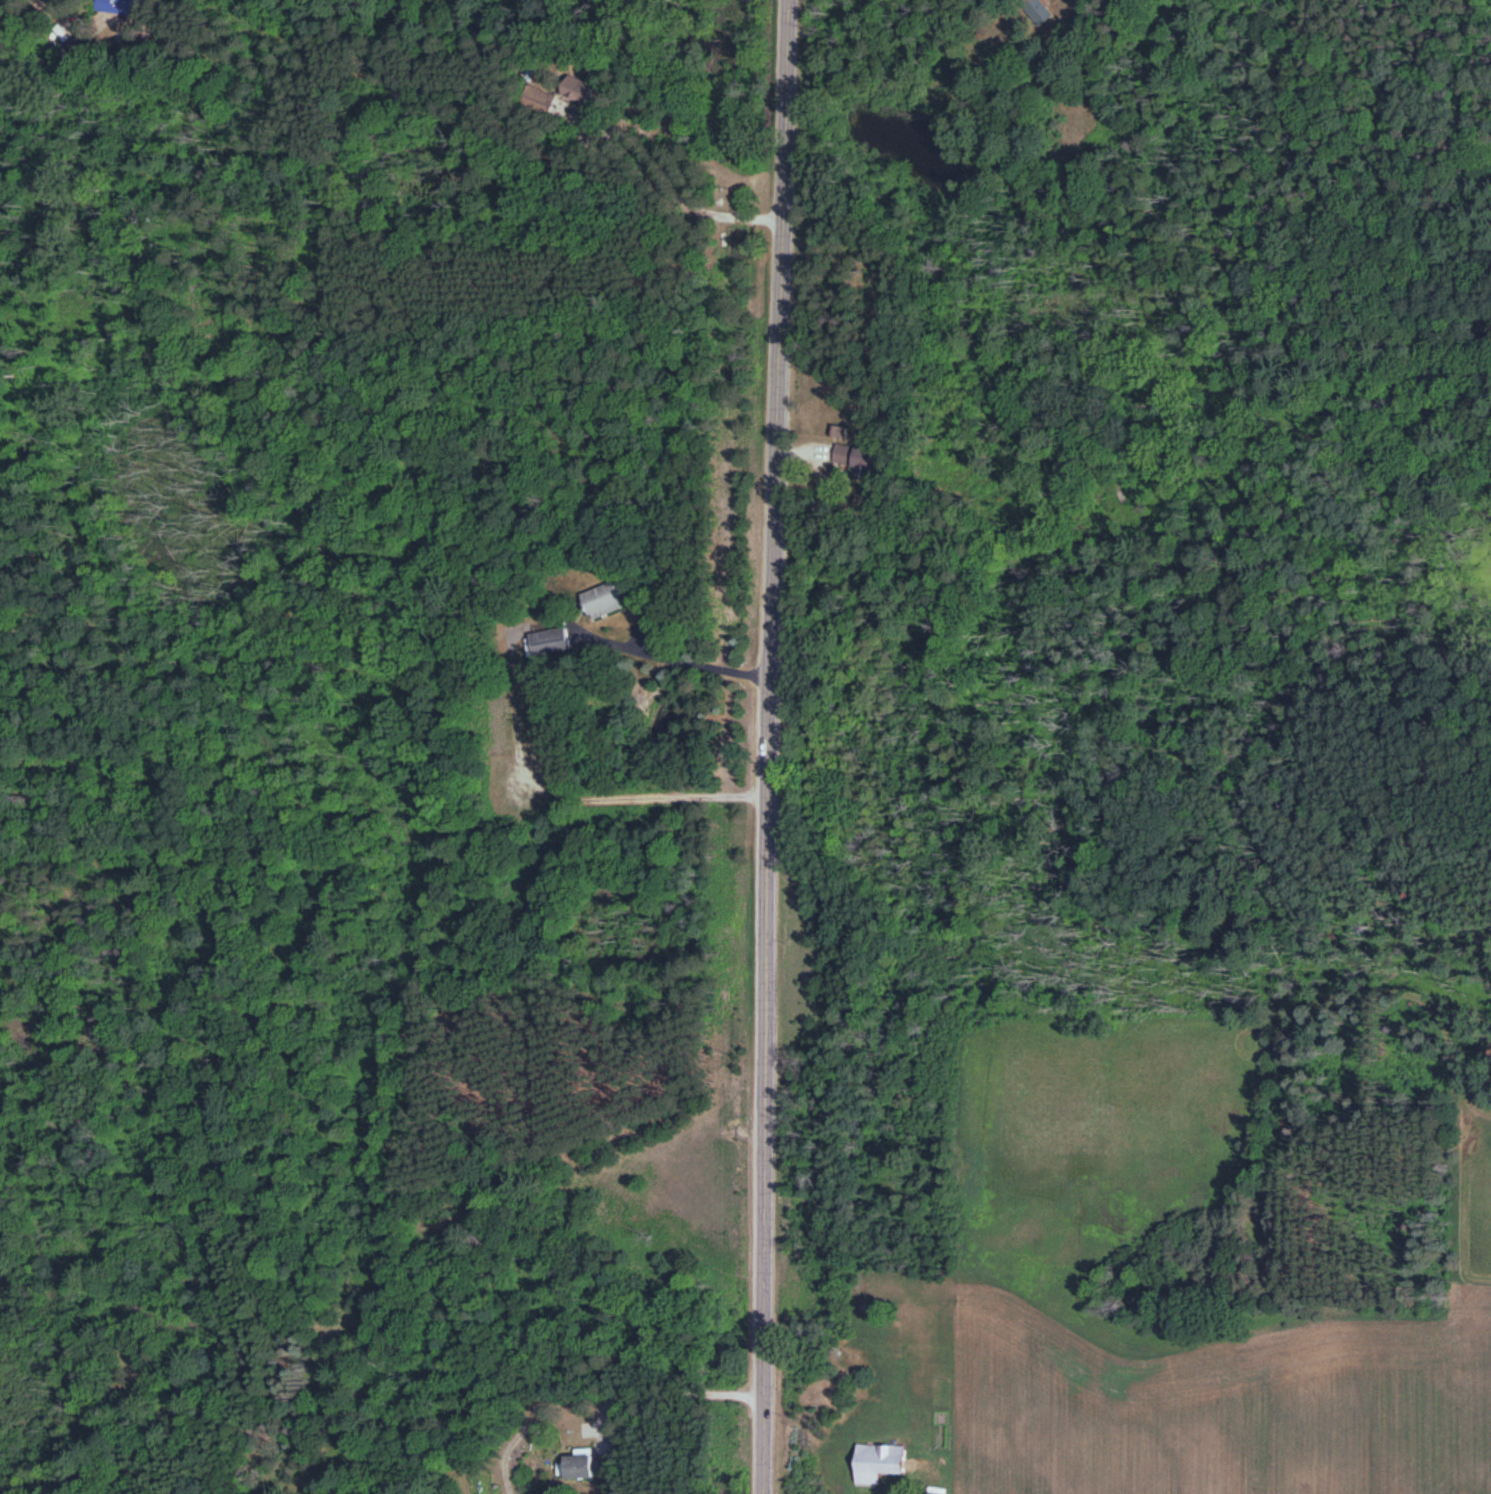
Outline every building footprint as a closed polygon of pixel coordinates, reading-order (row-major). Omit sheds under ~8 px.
[(128,13),(130,0),(98,0),(97,9),(128,13)] [(1041,24),(1055,13),(1044,0),(1022,0),(1041,24)] [(592,81),(567,75),(563,94),(587,100),(592,81)] [(522,103),(551,113),(558,94),(529,83),(522,103)] [(852,474),(873,477),(877,448),(837,442),(834,461),(853,464),(852,474)] [(589,615),(625,603),(618,580),(582,591),(589,615)] [(906,1443),(857,1442),(856,1483),(881,1483),(881,1471),(906,1472),(906,1443)] [(614,1474),(613,1450),(577,1452),(577,1453),(564,1453),(565,1476),(614,1474)]
